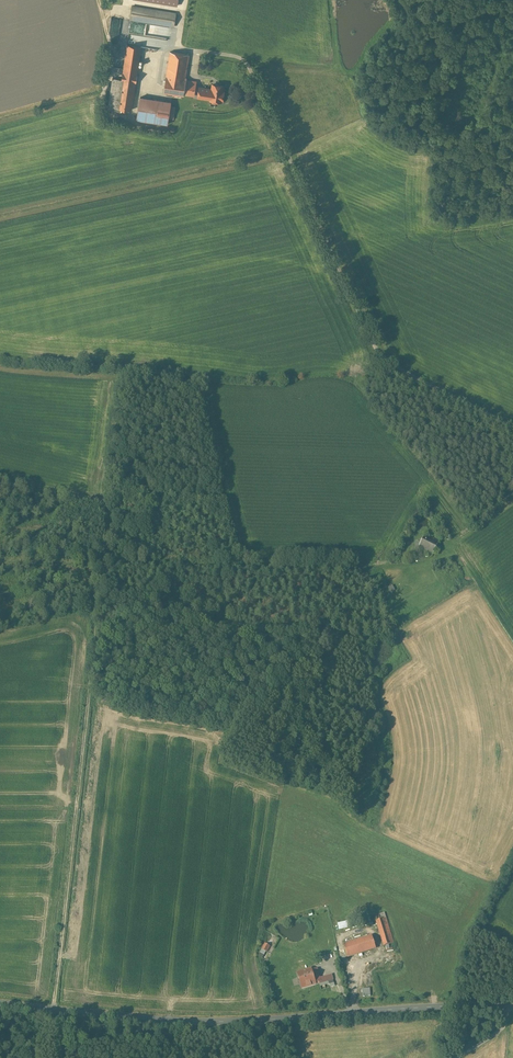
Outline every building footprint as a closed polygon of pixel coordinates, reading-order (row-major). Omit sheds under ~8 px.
[(176,13),(132,6),(130,19),(174,26),(176,13)] [(141,46),(127,44),(123,72),(122,79),(113,77),(108,109),(119,111),(120,107),(131,109),(136,81),(137,74),(141,46)] [(189,54),(170,51),(164,92),(183,95),(185,80),(186,78),(185,78),(189,54)] [(196,81),(185,80),(183,93),(194,95),(196,81)] [(218,85),(213,85),(213,84),(212,89),(200,87),(198,96),(210,98),(210,99),(221,101),(221,99),(222,99),(224,91),(223,91),(223,86),(218,85)] [(171,102),(140,97),(137,119),(168,124),(168,118),(170,106),(171,102)] [(439,544),(426,538),(420,547),(430,552),(433,547),(436,549),(439,544)] [(386,917),(376,920),(383,945),(393,942),(386,917)] [(351,926),(349,920),(337,923),(338,930),(351,926)] [(372,935),(343,944),(347,957),(376,948),(372,935)] [(270,945),(265,943),(262,948),(266,951),(270,945)] [(311,968),(297,972),(302,988),(315,984),(314,980),(311,968)] [(332,974),(314,980),(315,984),(333,979),(332,974)] [(361,988),(362,996),(370,996),(370,987),(361,988)]
